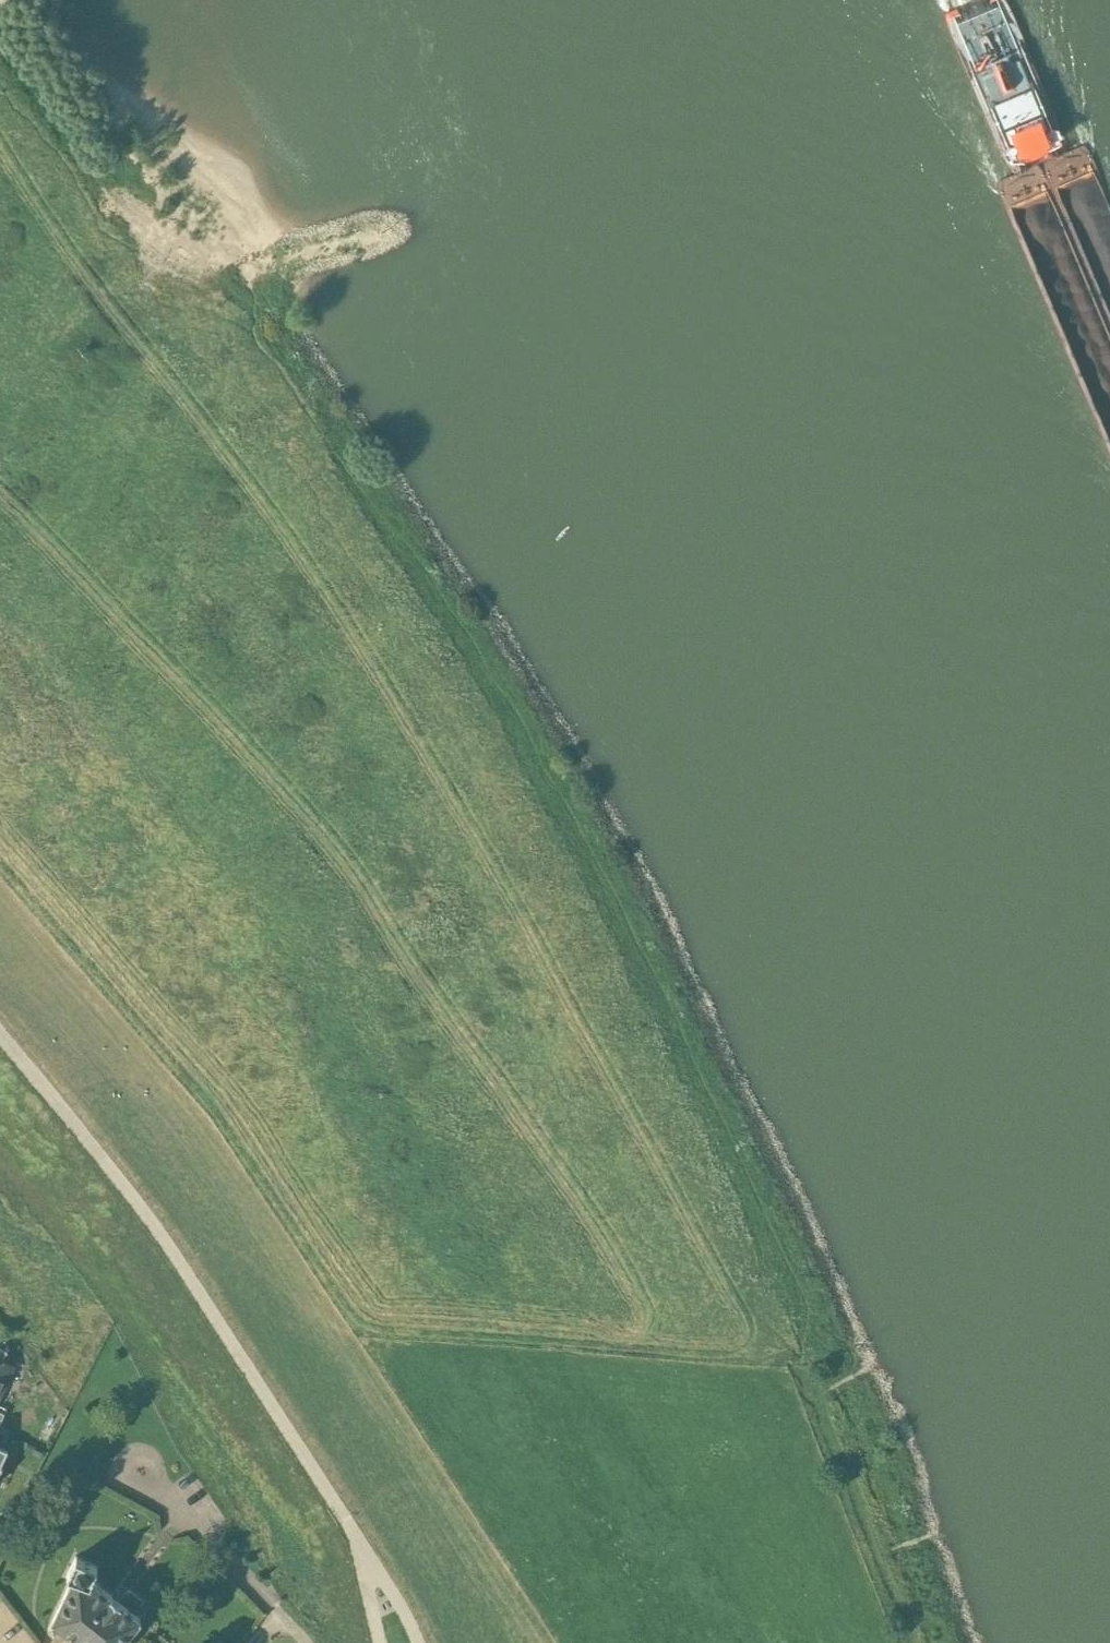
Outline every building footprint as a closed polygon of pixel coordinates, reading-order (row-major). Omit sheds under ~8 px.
[(0,1359),(0,1396),(3,1390),(1,1385),(11,1364),(0,1359)] [(93,1579),(99,1565),(76,1554),(66,1575),(72,1579),(53,1618),(82,1642),(119,1642),(140,1618),(134,1612),(143,1601),(128,1588),(119,1599),(93,1579)]
